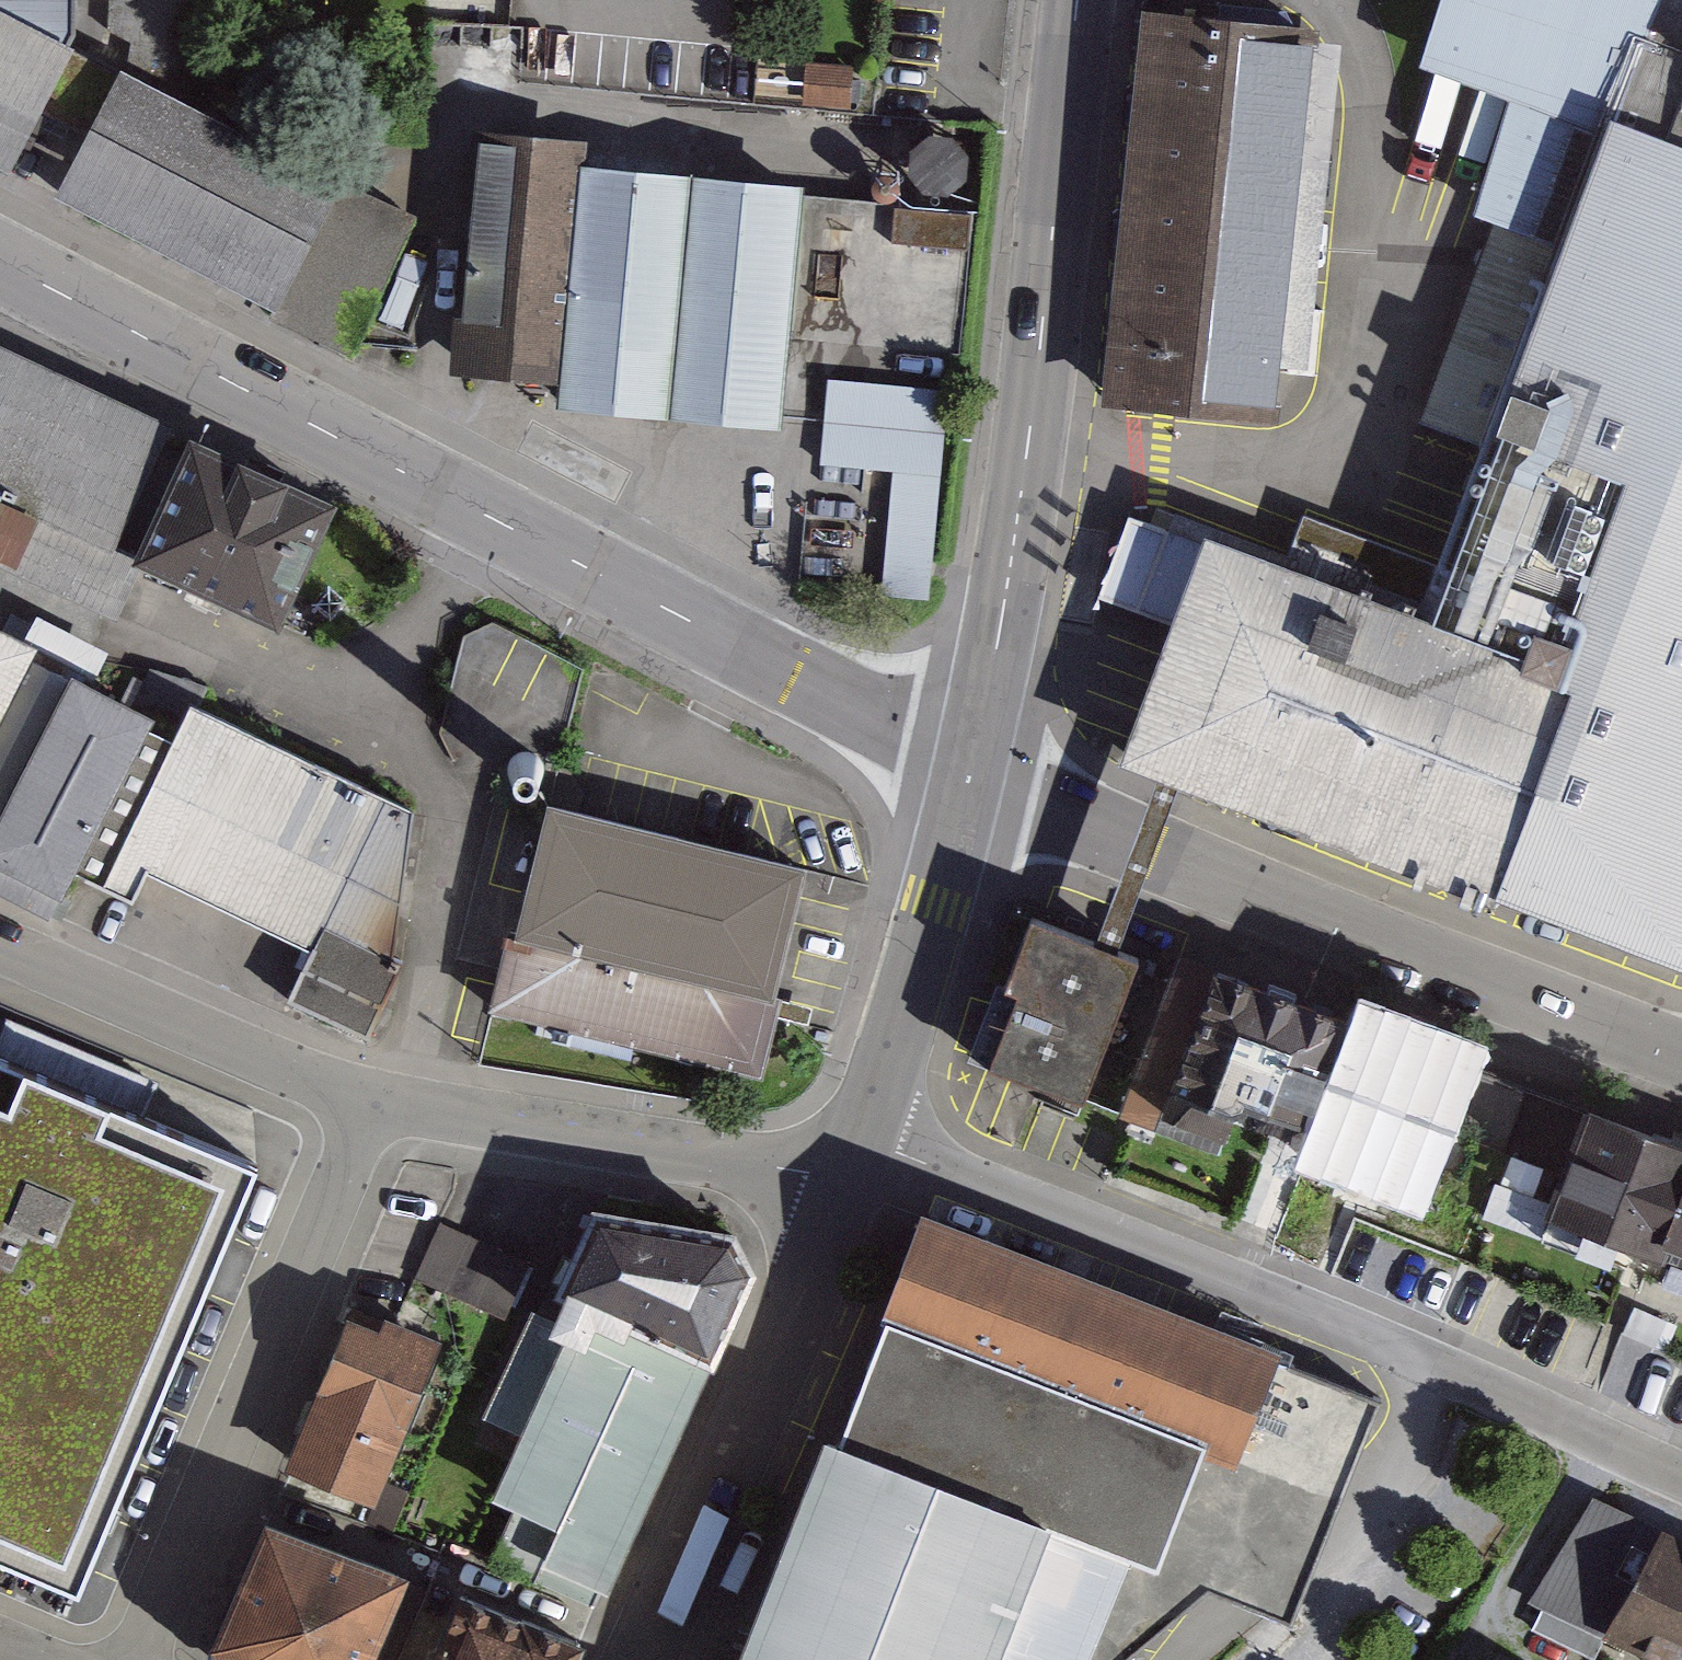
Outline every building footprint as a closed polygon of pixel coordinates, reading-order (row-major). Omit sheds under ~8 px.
[(10,172),(43,110),(72,57),(74,52),(77,33),(77,0),(0,0),(0,167),(10,172)] [(1681,45),(1681,0),(1475,0),(1451,67),(1650,137),(1679,54),(1681,45)] [(1161,26),(1117,405),(1282,422),(1326,38),(1161,26)] [(1650,137),(1681,148),(1681,55),(1679,54),(1650,137)] [(72,57),(43,110),(95,137),(122,82),(72,57)] [(353,348),(419,220),(342,183),(126,75),(122,82),(95,137),(66,196),(353,348)] [(1541,99),(1501,216),(1601,249),(1527,466),(1681,519),(1681,148),(1650,137),(1541,99)] [(990,201),(998,191),(1002,178),(1002,164),(998,152),(990,142),(979,135),(967,132),(954,132),(942,137),(932,145),(926,156),(922,169),(924,182),(930,195),(939,204),(951,210),(965,212),(978,209),(990,201)] [(596,160),(485,151),(469,372),(579,380),(594,189),(596,160)] [(816,205),(594,189),(579,380),(578,410),(800,426),(805,363),(816,205)] [(965,216),(816,205),(805,363),(954,373),(965,216)] [(1601,249),(1501,216),(1424,429),(1527,466),(1601,249)] [(0,362),(0,550),(121,607),(143,562),(194,454),(0,362)] [(951,411),(848,403),(843,469),(900,473),(891,594),(938,597),(951,411)] [(335,520),(194,454),(143,562),(284,628),(335,520)] [(1527,466),(1472,639),(1633,694),(1681,710),(1681,519),(1527,466)] [(1472,639),(1138,520),(1108,603),(1186,631),(1136,771),(1551,919),(1633,694),(1472,639)] [(78,653),(0,613),(0,807),(78,653)] [(78,653),(0,807),(0,882),(64,915),(173,701),(78,653)] [(1633,694),(1551,919),(1681,966),(1681,710),(1633,694)] [(426,802),(214,708),(120,883),(164,907),(178,874),(294,933),(270,990),(368,1028),(397,961),(426,802)] [(516,788),(522,790),(529,790),(535,789),(540,785),(544,780),(546,774),(546,767),(544,761),(540,756),(534,752),(528,751),(521,752),(515,754),(511,759),(508,765),(507,771),(508,778),(511,783),(516,788)] [(551,810),(517,952),(771,1012),(805,871),(551,810)] [(1132,1116),(1196,963),(1046,900),(1013,978),(1028,984),(996,1060),(1132,1116)] [(517,952),(504,951),(484,1039),(753,1094),(771,1012),(517,952)] [(1370,1136),(1407,1039),(1227,971),(1178,1099),(1198,1106),(1187,1136),(1274,1168),(1297,1109),(1370,1136)] [(0,1025),(0,1540),(115,1588),(299,1151),(0,1025)] [(1438,1166),(1480,1068),(1407,1039),(1370,1136),(1438,1166)] [(1513,1146),(1536,1090),(1490,1072),(1467,1128),(1513,1146)] [(1575,1173),(1601,1112),(1536,1090),(1513,1146),(1575,1173)] [(1601,1112),(1575,1173),(1556,1216),(1681,1265),(1681,1145),(1601,1112)] [(1228,1425),(1260,1344),(1266,1331),(926,1194),(888,1288),(1228,1425)] [(482,1234),(441,1216),(419,1269),(459,1287),(482,1234)] [(748,1286),(730,1240),(595,1220),(550,1327),(533,1322),(488,1418),(538,1444),(506,1511),(520,1518),(497,1565),(600,1608),(748,1286)] [(540,1259),(482,1234),(459,1287),(518,1312),(540,1259)] [(834,1428),(1129,1547),(1084,1659),(1117,1659),(1207,1581),(1239,1593),(1289,1610),(1331,1511),(1376,1388),(1260,1344),(1228,1425),(888,1288),(834,1428)] [(447,1363),(352,1323),(292,1463),(387,1503),(447,1363)] [(826,1425),(730,1659),(1084,1659),(1129,1547),(834,1428),(826,1425)] [(1590,1500),(1531,1623),(1608,1659),(1681,1659),(1681,1544),(1590,1500)] [(265,1529),(219,1641),(223,1659),(363,1659),(395,1583),(265,1529)] [(462,1599),(437,1659),(565,1659),(572,1644),(462,1599)]
